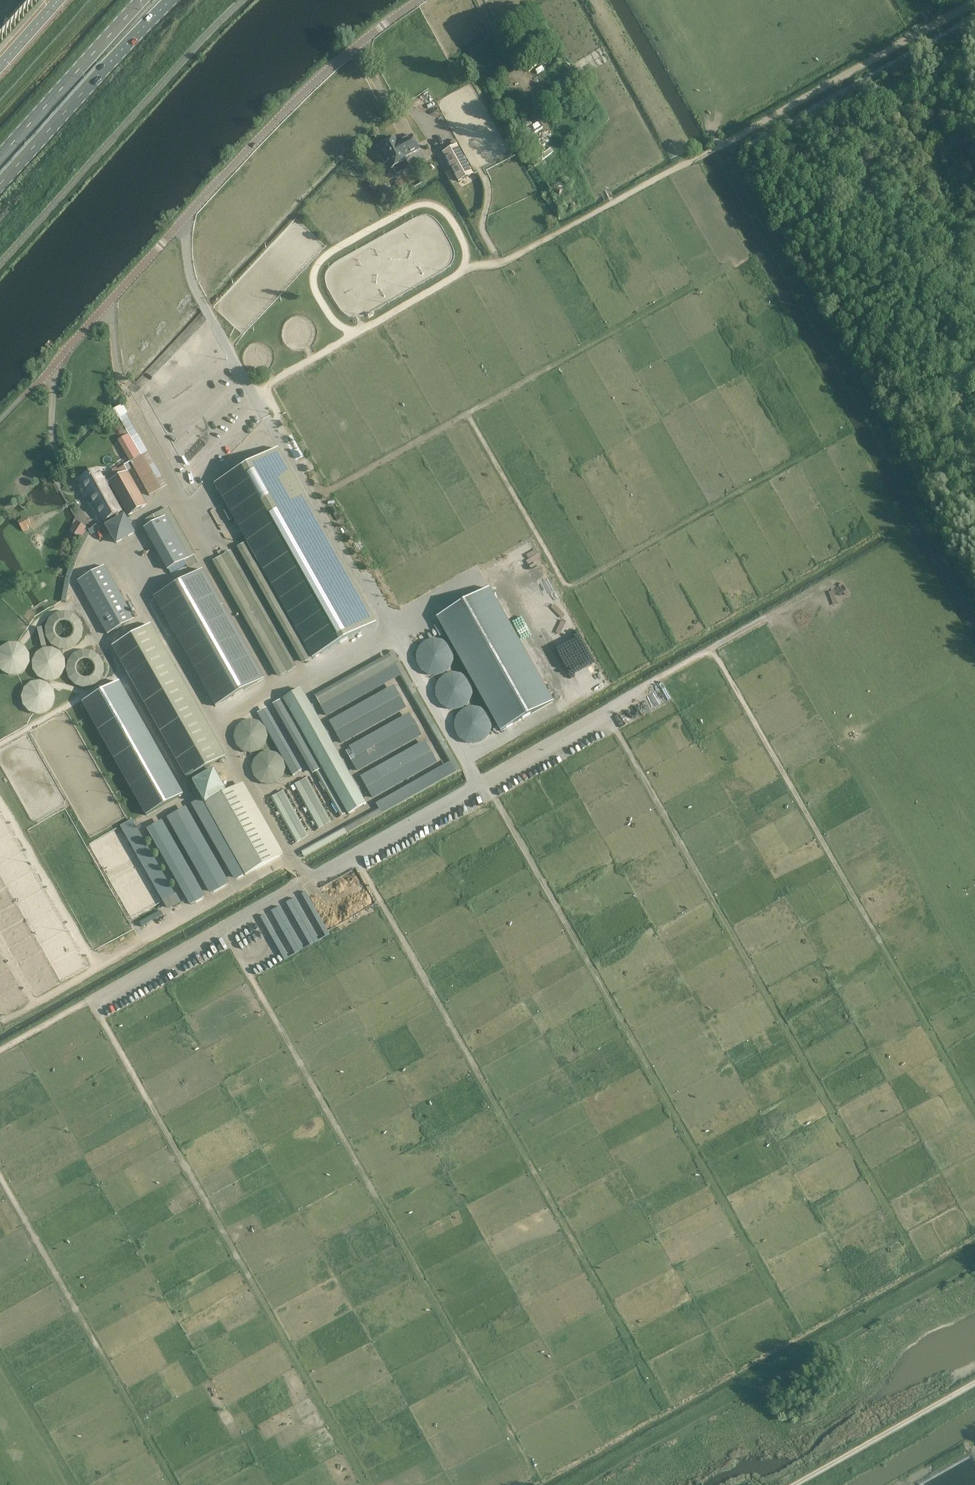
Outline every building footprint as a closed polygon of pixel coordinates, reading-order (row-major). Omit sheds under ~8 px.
[(395,138),(379,146),(383,153),(380,154),(385,164),(388,162),(392,169),(408,161),(406,157),(420,150),(412,135),(402,141),(403,142),(399,144),(395,138)] [(544,158),(557,149),(554,145),(541,154),(544,158)] [(457,146),(443,153),(458,181),(472,174),(457,146)] [(568,172),(557,178),(547,184),(558,203),(579,191),(568,172)] [(402,178),(395,182),(399,189),(406,186),(402,178)] [(149,495),(166,486),(123,411),(126,410),(123,405),(114,410),(119,419),(119,418),(126,430),(122,432),(124,437),(129,434),(141,456),(130,462),(149,495)] [(278,448),(215,484),(313,658),(376,623),(278,448)] [(147,505),(125,467),(118,471),(116,469),(113,471),(114,473),(107,477),(108,478),(104,480),(107,486),(110,484),(128,516),(147,505)] [(107,486),(104,480),(98,469),(81,479),(104,521),(122,512),(107,486)] [(167,570),(195,554),(172,513),(144,528),(167,570)] [(126,514),(107,524),(116,542),(135,532),(126,514)] [(24,518),(18,521),(23,532),(29,529),(28,526),(24,518)] [(72,529),(70,532),(71,532),(73,534),(80,538),(86,527),(78,522),(76,522),(72,529)] [(258,607),(228,553),(216,560),(246,614),(258,607)] [(107,634),(135,619),(105,566),(77,581),(107,634)] [(215,707),(265,679),(203,570),(154,597),(215,707)] [(499,732),(553,701),(489,589),(435,619),(499,732)] [(77,608),(43,618),(46,625),(38,627),(41,636),(47,634),(51,650),(87,640),(77,608)] [(151,624),(112,646),(187,779),(225,757),(151,624)] [(29,672),(30,643),(0,643),(0,672),(29,672)] [(67,675),(62,645),(33,651),(38,680),(67,675)] [(94,645),(64,659),(78,689),(109,675),(94,645)] [(315,695),(324,710),(397,670),(392,651),(315,695)] [(57,708),(51,678),(22,684),(28,714),(57,708)] [(183,795),(119,682),(82,702),(146,815),(183,795)] [(302,689),(299,691),(283,700),(348,815),(367,805),(302,689)] [(332,726),(338,737),(402,703),(396,691),(332,726)] [(348,752),(354,764),(418,729),(412,718),(348,752)] [(452,762),(377,801),(382,812),(462,770),(443,734),(439,737),(452,762)] [(363,780),(370,792),(434,757),(427,746),(363,780)] [(292,785),(317,830),(330,822),(305,777),(292,785)] [(280,856),(240,785),(205,804),(245,875),(280,856)] [(270,797),(295,842),(309,835),(284,790),(270,797)] [(189,904),(229,883),(189,805),(149,826),(189,904)] [(48,913),(25,912),(26,895),(20,895),(19,935),(18,935),(18,944),(13,944),(13,947),(26,947),(26,954),(31,954),(31,942),(42,943),(42,940),(52,940),(52,925),(53,918),(54,918),(54,909),(48,909),(48,913)]
